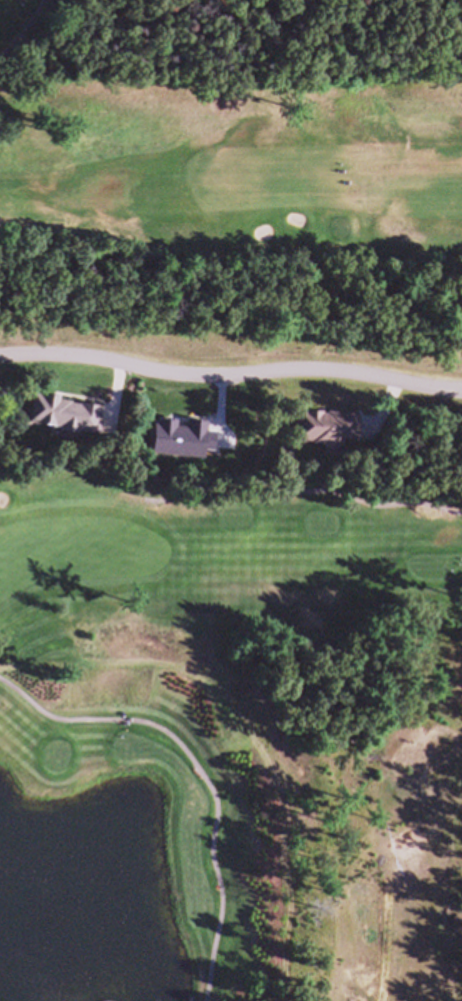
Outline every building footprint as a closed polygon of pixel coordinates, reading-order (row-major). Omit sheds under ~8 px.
[(103,414),(33,404),(29,435),(98,445),(103,414)] [(359,451),(360,422),(298,420),(297,449),(359,451)]
